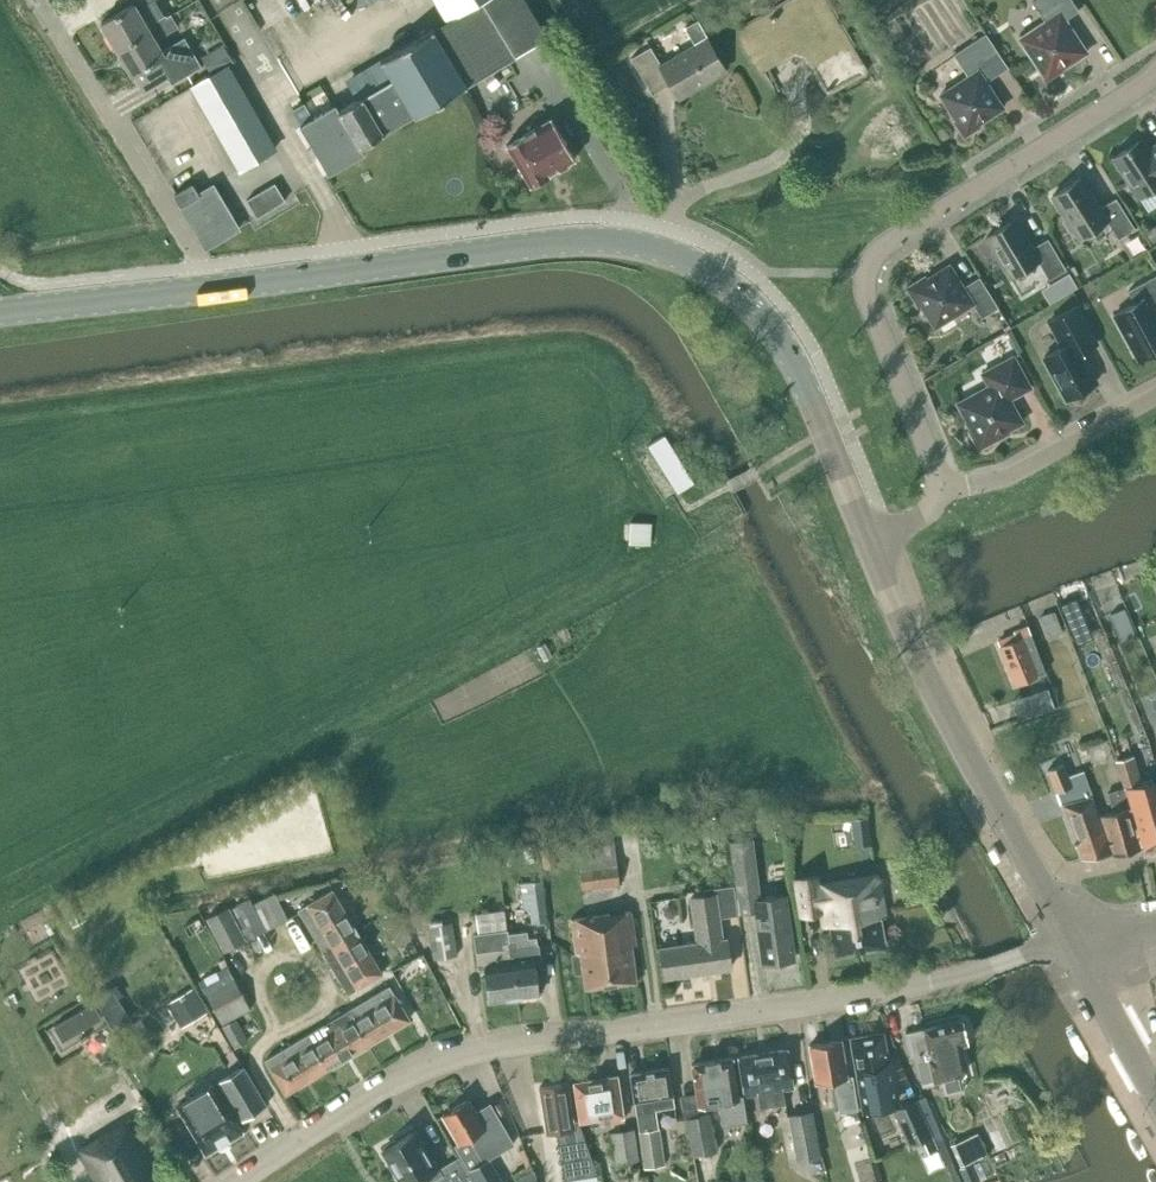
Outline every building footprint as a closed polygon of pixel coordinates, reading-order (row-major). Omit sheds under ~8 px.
[(116,48),(149,28),(146,24),(163,15),(154,0),(131,0),(133,3),(100,22),(116,48)] [(482,0),(434,0),(446,18),(380,59),(391,78),(338,110),(335,104),(299,125),(329,173),(364,152),(361,146),(413,114),(414,115),(515,56),(482,0)] [(527,0),(482,0),(515,56),(549,36),(527,0)] [(827,0),(788,0),(747,24),(743,27),(767,68),(794,52),(805,56),(827,94),(836,89),(867,71),(869,70),(868,69),(855,47),(827,0)] [(1086,51),(1065,19),(1079,10),(1072,0),(1034,0),(1032,1),(1045,21),(1020,37),(1040,69),(1046,78),(1086,51)] [(116,48),(131,74),(133,73),(140,84),(163,70),(171,84),(201,66),(184,37),(161,50),(155,39),(178,26),(171,14),(166,17),(165,14),(163,15),(146,24),(149,28),(116,48)] [(650,46),(631,57),(638,69),(652,93),(671,82),(680,97),(725,70),(724,69),(705,37),(696,21),(684,28),(693,45),(661,64),(650,46)] [(1008,66),(985,33),(954,54),(964,69),(968,75),(940,94),(956,119),(954,121),(964,136),(980,126),(978,123),(1003,107),(986,81),(1008,66)] [(201,56),(211,74),(232,61),(222,44),(201,56)] [(270,142),(226,67),(233,63),(232,61),(211,74),(192,85),(235,159),(240,169),(258,157),(259,157),(274,149),(270,142)] [(531,185),(550,174),(549,173),(556,169),(559,169),(569,164),(569,160),(575,158),(551,117),(506,143),(531,185)] [(1150,151),(1142,138),(1114,156),(1139,196),(1155,185),(1155,147),(1150,151)] [(1134,227),(1115,197),(1100,207),(1080,177),(1052,195),(1079,237),(1107,220),(1118,238),(1134,227)] [(257,216),(285,199),(274,182),(247,199),(257,216)] [(213,184),(197,193),(192,184),(174,194),(205,246),(239,227),(213,184)] [(1031,247),(1014,219),(987,235),(1011,276),(1038,260),(1049,278),(1066,268),(1048,238),(1031,247)] [(1145,231),(1152,243),(1155,240),(1155,224),(1145,231)] [(973,302),(982,317),(998,306),(979,276),(963,286),(949,264),(927,278),(925,275),(906,287),(918,306),(921,304),(935,326),(973,302)] [(1068,268),(1058,274),(1066,289),(1076,283),(1068,268)] [(1135,302),(1114,314),(1138,358),(1155,349),(1155,275),(1128,290),(1135,302)] [(1066,398),(1096,382),(1080,352),(1096,343),(1076,305),(1049,320),(1063,346),(1044,356),(1066,398)] [(979,449),(997,439),(996,435),(1022,421),(1009,398),(1030,386),(1013,355),(982,372),(989,384),(957,402),(972,429),(968,430),(979,449)] [(677,492),(693,482),(686,470),(684,471),(669,447),(671,446),(663,434),(647,444),(677,492)] [(630,522),(629,544),(651,545),(652,523),(630,522)] [(1060,604),(1070,628),(1086,621),(1076,597),(1060,604)] [(1124,607),(1110,613),(1116,628),(1130,622),(1124,607)] [(1038,618),(1046,637),(1062,630),(1054,610),(1039,616),(1038,618)] [(1003,638),(998,640),(1016,682),(1045,670),(1030,633),(1005,643),(1003,638)] [(1048,688),(1035,692),(1042,711),(1055,706),(1048,688)] [(1124,786),(1125,786),(1141,781),(1133,754),(1116,759),(1124,786)] [(1081,857),(1111,852),(1098,815),(1092,796),(1083,770),(1068,776),(1062,763),(1048,769),(1057,791),(1081,857)] [(1130,807),(1131,809),(1132,809),(1143,848),(1155,845),(1155,776),(1141,781),(1125,786),(1132,806),(1130,807)] [(1131,809),(1130,807),(1132,806),(1125,786),(1124,786),(1108,791),(1113,811),(1100,814),(1112,854),(1142,847),(1131,809)] [(575,837),(578,857),(581,887),(619,882),(617,863),(613,833),(575,837)] [(752,837),(729,840),(734,875),(739,913),(756,911),(754,899),(761,898),(757,872),(752,837)] [(521,847),(525,863),(535,861),(531,845),(521,847)] [(557,864),(552,845),(540,848),(544,867),(557,864)] [(792,877),(799,916),(818,913),(821,927),(831,925),(835,952),(884,944),(879,917),(886,916),(878,873),(821,882),(820,872),(792,877)] [(547,919),(542,890),(541,879),(519,882),(523,909),(530,907),(532,921),(547,919)] [(733,884),(703,889),(704,895),(691,897),(697,941),(660,947),(664,976),(687,973),(730,967),(726,938),(722,938),(719,916),(738,914),(733,884)] [(324,950),(357,930),(332,889),(309,902),(298,909),(323,950),(324,950)] [(251,897),(250,898),(265,929),(267,929),(280,922),(288,918),(275,892),(267,896),(254,902),(251,897)] [(794,958),(785,894),(761,898),(754,899),(756,911),(763,962),(794,958)] [(248,938),(249,938),(265,929),(250,898),(232,907),(248,938)] [(75,901),(62,909),(68,918),(80,910),(75,901)] [(206,918),(223,951),(224,952),(247,940),(229,906),(206,918)] [(636,945),(631,910),(571,918),(576,952),(572,953),(574,970),(583,969),(585,987),(636,980),(631,946),(636,945)] [(392,934),(404,927),(397,913),(382,921),(390,935),(392,934)] [(452,920),(428,924),(429,928),(432,946),(433,957),(457,954),(452,920)] [(514,996),(508,932),(508,929),(475,933),(477,952),(479,967),(484,966),(488,999),(514,996)] [(349,992),(381,972),(357,930),(324,950),(349,992)] [(540,959),(536,936),(528,937),(527,930),(508,932),(514,996),(540,993),(535,960),(540,959)] [(221,1023),(251,1007),(234,976),(204,991),(221,1023)] [(97,988),(116,1018),(132,1008),(113,978),(97,988)] [(385,1032),(386,1032),(409,1018),(390,985),(366,999),(348,1010),(348,1009),(347,1009),(368,1043),(368,1042),(385,1032)] [(175,1018),(201,1002),(192,987),(166,1002),(175,1018)] [(93,1002),(53,1025),(62,1040),(102,1017),(93,1002)] [(347,1009),(307,1033),(327,1067),(368,1043),(347,1009)] [(942,1079),(944,1088),(945,1094),(964,1090),(962,1084),(960,1075),(962,1074),(966,1069),(960,1043),(968,1041),(963,1018),(911,1030),(906,1031),(910,1054),(916,1052),(922,1080),(933,1078),(933,1080),(942,1079)] [(235,1047),(247,1040),(236,1019),(223,1026),(235,1047)] [(857,1074),(860,1088),(860,1091),(863,1110),(866,1109),(867,1116),(888,1112),(887,1107),(898,1101),(892,1067),(888,1068),(882,1032),(851,1037),(857,1074)] [(327,1068),(327,1067),(307,1033),(265,1058),(271,1069),(272,1069),(285,1092),(326,1067),(327,1068)] [(815,1081),(833,1078),(840,1112),(857,1109),(855,1093),(851,1075),(847,1076),(841,1038),(809,1043),(815,1081)] [(783,1088),(793,1087),(786,1047),(738,1055),(744,1095),(757,1092),(760,1107),(785,1102),(783,1088)] [(698,1105),(719,1101),(722,1125),(723,1125),(724,1130),(747,1127),(746,1121),(747,1121),(743,1094),(738,1095),(732,1056),(691,1063),(698,1105)] [(241,1119),(266,1104),(243,1065),(219,1080),(241,1119)] [(639,1129),(658,1126),(655,1108),(674,1105),(668,1066),(630,1072),(635,1111),(637,1110),(639,1129)] [(574,1081),(580,1120),(601,1116),(602,1122),(624,1118),(616,1074),(574,1081)] [(579,1118),(573,1119),(567,1082),(539,1086),(546,1132),(556,1130),(564,1179),(597,1173),(579,1118)] [(177,1105),(179,1107),(182,1112),(206,1152),(242,1130),(224,1099),(214,1083),(209,1086),(177,1105)] [(514,1142),(493,1107),(490,1101),(475,1110),(468,1098),(442,1114),(458,1142),(455,1144),(469,1169),(514,1142)] [(932,1135),(916,1099),(893,1109),(909,1145),(916,1142),(932,1135)] [(797,1159),(821,1155),(812,1110),(788,1114),(797,1159)] [(685,1117),(693,1155),(717,1150),(710,1112),(685,1117)] [(155,1158),(131,1119),(130,1118),(79,1149),(99,1181),(166,1181),(160,1173),(163,1172),(155,1158)] [(665,1163),(660,1127),(638,1130),(644,1167),(652,1165),(652,1169),(659,1168),(658,1164),(665,1163)] [(611,1132),(616,1161),(638,1158),(634,1128),(611,1132)] [(458,1157),(438,1169),(432,1158),(433,1157),(423,1141),(420,1143),(413,1130),(383,1147),(403,1181),(414,1181),(421,1178),(423,1181),(432,1181),(433,1181),(472,1181),(458,1157)] [(978,1132),(950,1145),(960,1166),(988,1154),(978,1132)] [(978,1179),(970,1162),(960,1167),(967,1181),(972,1181),(978,1179)] [(515,1179),(517,1181),(536,1181),(537,1181),(537,1176),(533,1169),(515,1179)]
